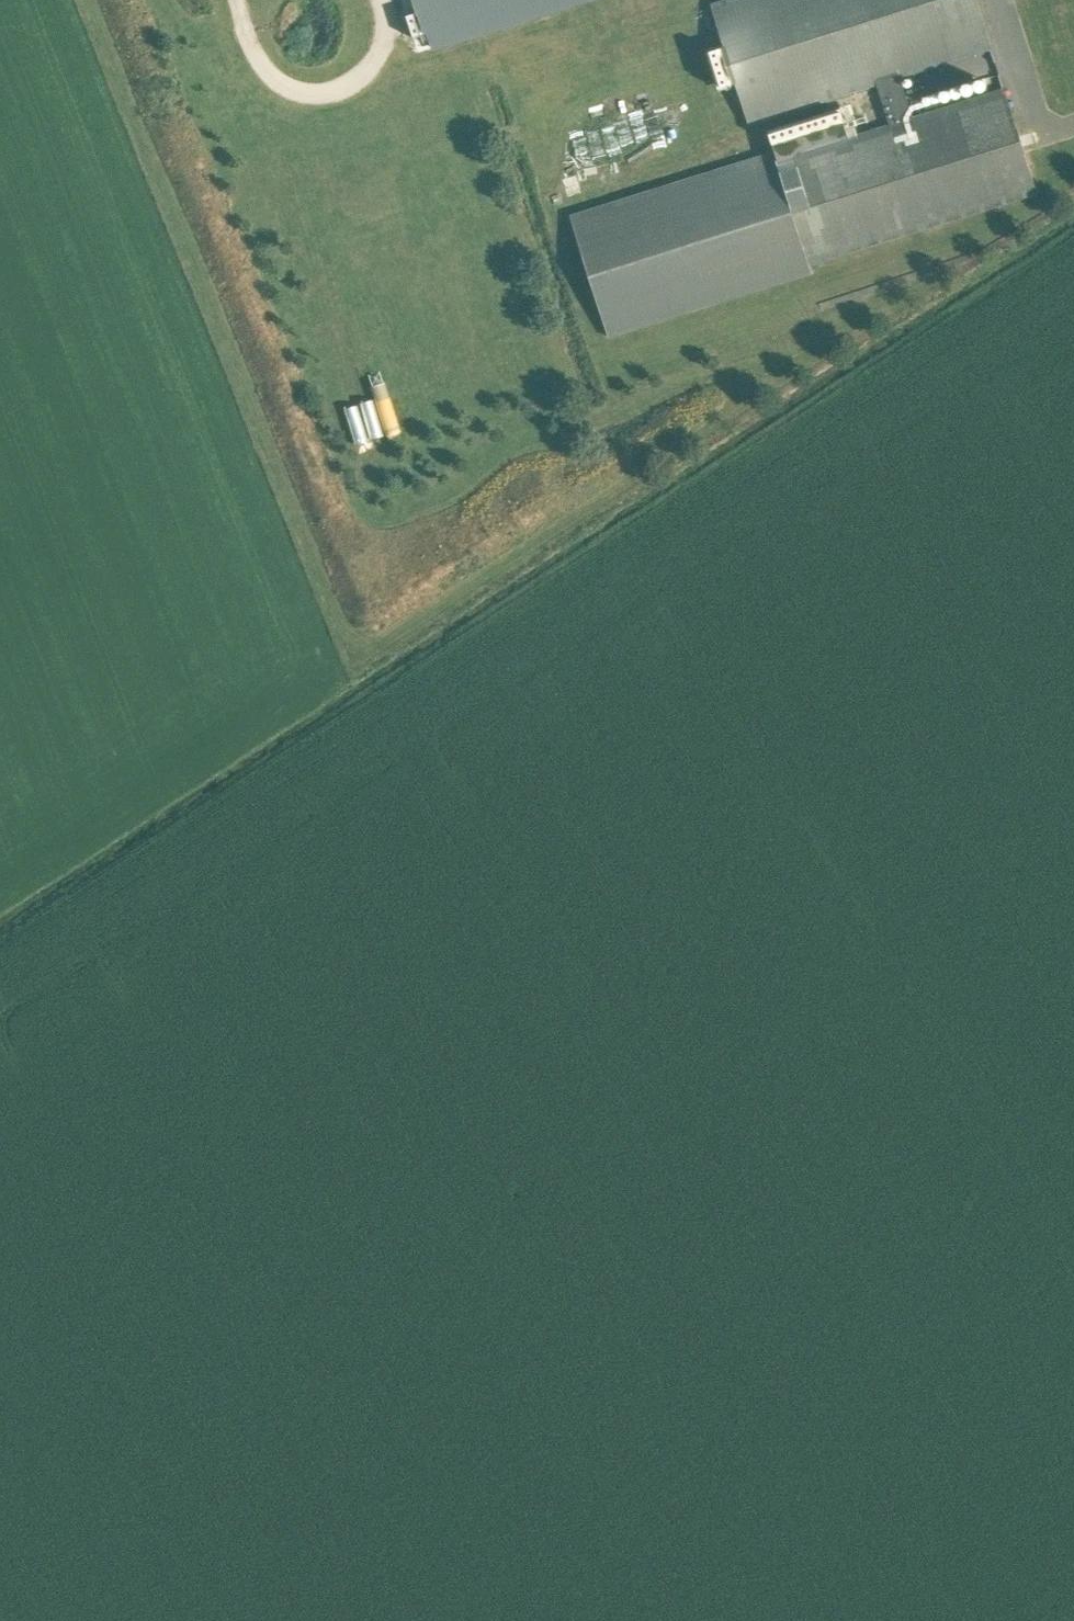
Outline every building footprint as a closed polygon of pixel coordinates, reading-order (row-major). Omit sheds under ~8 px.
[(421,10),(407,15),(414,37),(428,32),(434,49),(589,0),(418,0),(421,10)] [(711,2),(748,120),(878,79),(892,124),(798,153),(795,142),(770,149),(771,151),(810,263),(1037,192),(1005,88),(912,117),(899,76),(991,47),(977,0),(716,0),(711,2)] [(771,151),(570,214),(609,336),(813,272),(810,263),(771,151)]
